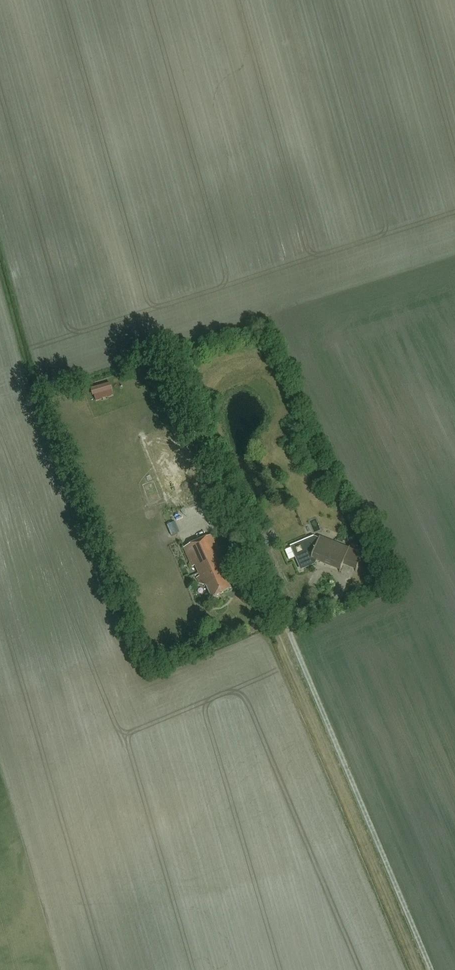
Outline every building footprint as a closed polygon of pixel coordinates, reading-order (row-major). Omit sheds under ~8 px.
[(167,525),(172,536),(180,533),(175,522),(167,525)] [(226,578),(229,577),(226,570),(227,569),(213,535),(184,548),(192,567),(195,566),(200,577),(197,578),(199,584),(207,587),(212,599),(231,590),(226,578)] [(314,538),(292,548),(301,570),(314,564),(316,560),(341,570),(343,564),(357,570),(365,549),(351,544),(348,549),(319,537),(318,540),(314,538)]
